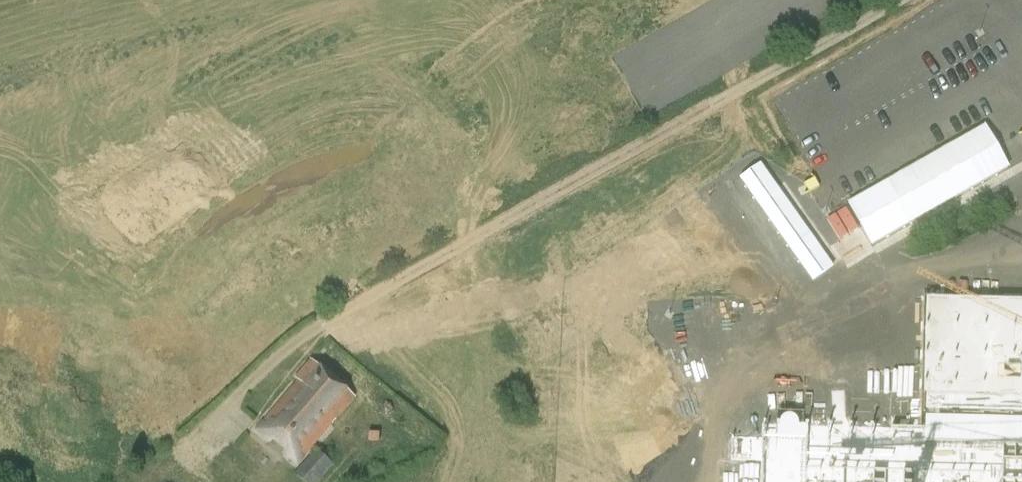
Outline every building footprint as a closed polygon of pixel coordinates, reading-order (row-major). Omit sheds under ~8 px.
[(729,463),(760,464),(759,481),(1021,481),(1021,300),(924,297),(920,428),(761,424),(760,439),(730,438),(729,463)] [(255,432),(296,466),(353,398),(310,361),(295,379),(298,381),(261,424),(255,432)] [(293,475),(301,481),(319,481),(333,466),(316,450),(293,475)]
